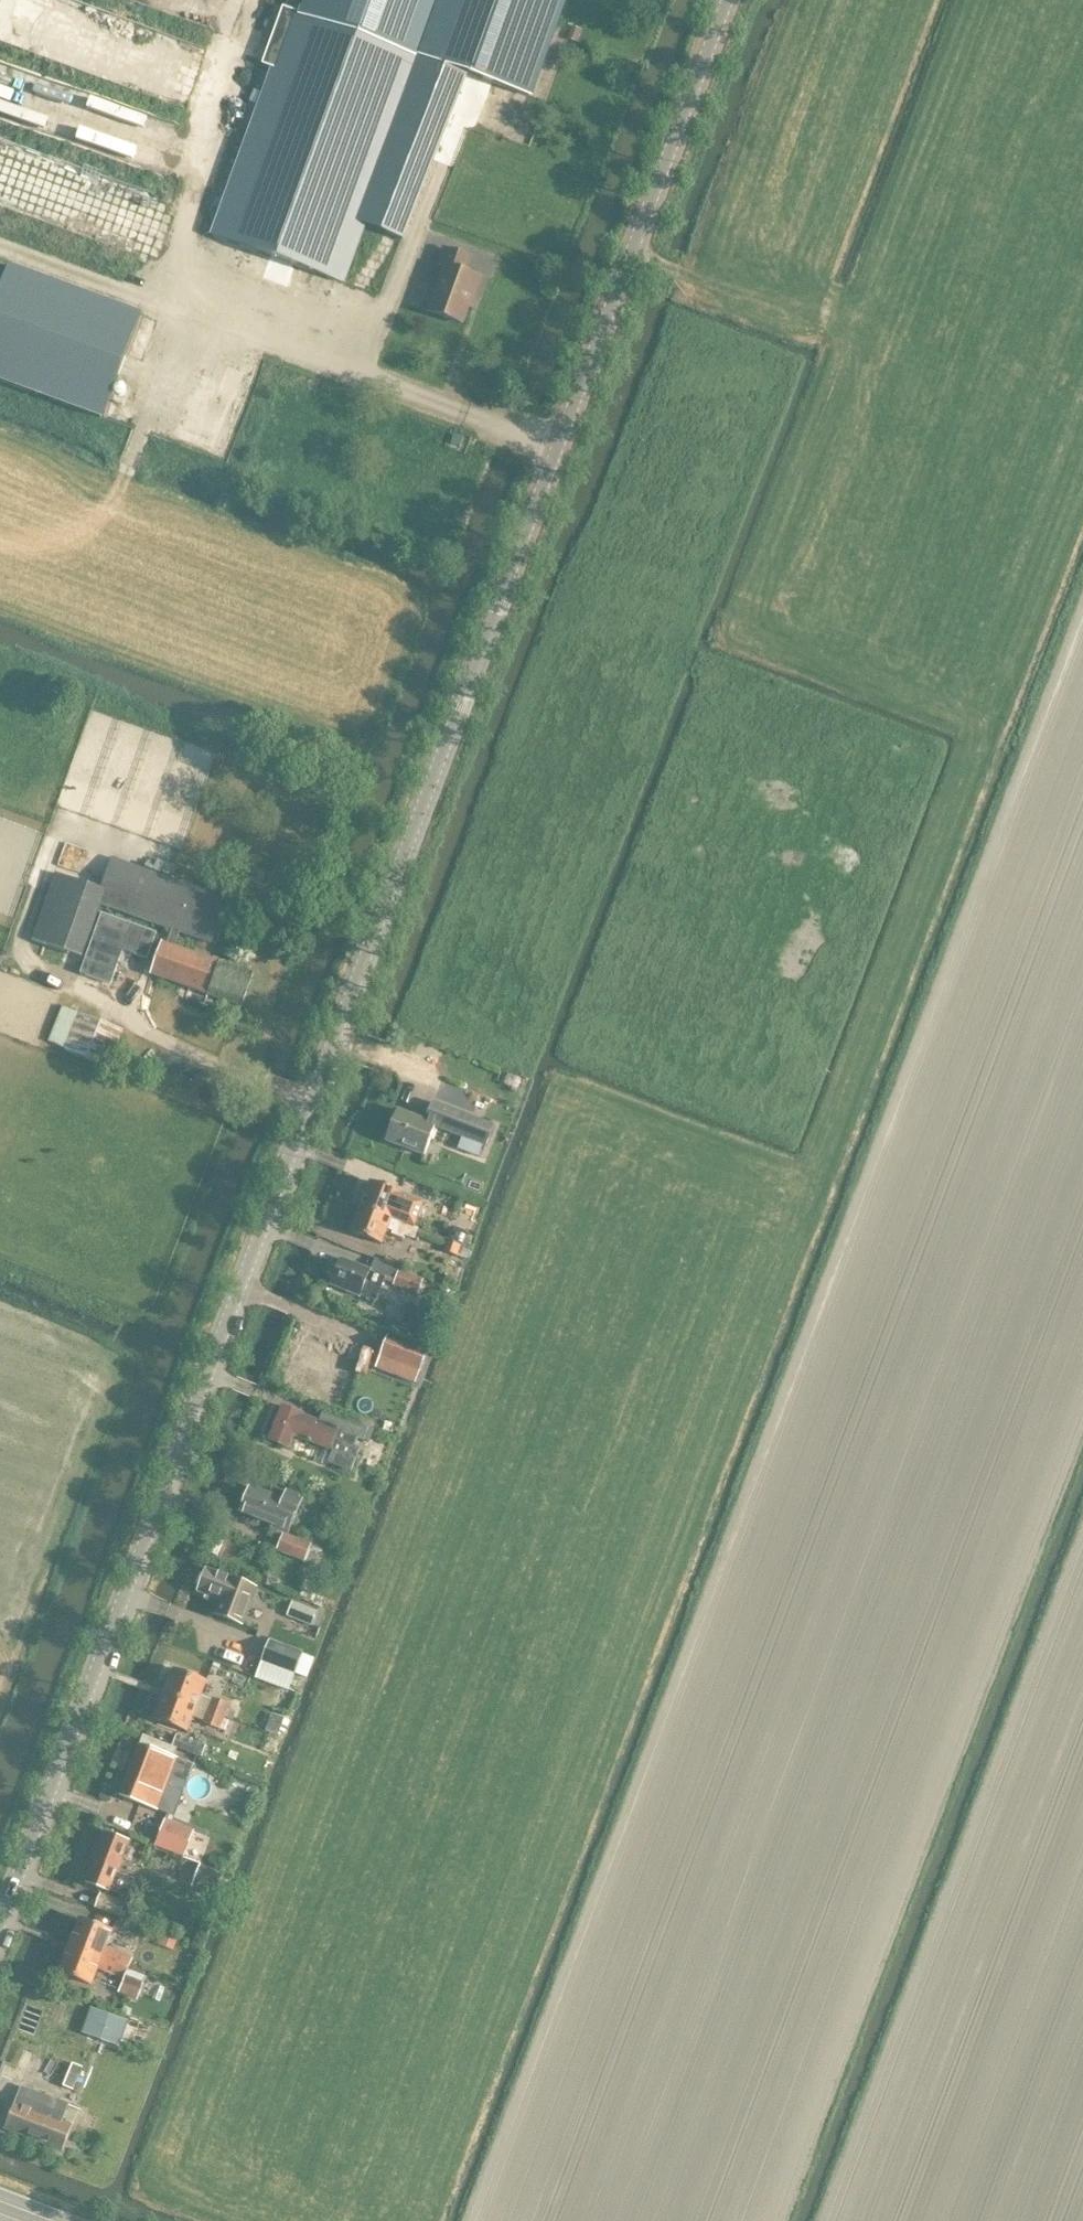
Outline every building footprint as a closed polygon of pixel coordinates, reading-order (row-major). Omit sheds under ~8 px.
[(16,8),(64,24),(72,0),(18,0),(16,8)] [(462,72),(529,95),(562,0),(307,0),(301,15),(284,9),(265,65),(277,70),(217,239),(342,283),(363,225),(403,239),(462,72)] [(570,10),(567,25),(585,28),(588,13),(570,10)] [(81,128),(107,134),(118,92),(68,79),(58,115),(83,122),(81,128)] [(442,268),(428,310),(462,322),(471,295),(474,296),(480,278),(465,273),(469,258),(442,249),(436,266),(442,268)] [(9,265),(0,289),(0,380),(104,418),(142,313),(9,265)] [(254,974),(220,962),(175,946),(179,932),(212,943),(228,899),(113,858),(102,889),(55,873),(31,940),(83,957),(101,903),(171,930),(167,942),(162,941),(150,973),(242,1006),(254,974)] [(63,1005),(52,1035),(50,1040),(67,1046),(66,1048),(110,1066),(124,1029),(63,1005)] [(447,1120),(444,1128),(486,1144),(488,1138),(495,1140),(499,1128),(432,1102),(426,1120),(397,1109),(386,1140),(424,1155),(436,1125),(438,1126),(441,1118),(447,1120)] [(329,1137),(326,1147),(345,1154),(349,1144),(329,1137)] [(365,1194),(361,1206),(414,1226),(424,1200),(370,1180),(370,1182),(368,1182),(365,1183),(363,1190),(364,1194),(365,1194)] [(414,1226),(361,1206),(351,1232),(382,1244),(388,1228),(393,1230),(391,1233),(404,1238),(405,1235),(415,1239),(419,1228),(414,1226)] [(454,1226),(449,1237),(461,1241),(465,1230),(454,1226)] [(449,1237),(444,1253),(457,1257),(458,1255),(462,1244),(462,1242),(461,1241),(449,1237)] [(462,1244),(458,1255),(469,1259),(473,1247),(462,1244)] [(376,1299),(384,1277),(340,1260),(338,1265),(335,1266),(332,1274),(333,1278),(332,1282),(347,1288),(346,1290),(360,1296),(361,1294),(376,1299)] [(418,1294),(423,1281),(400,1271),(394,1284),(418,1294)] [(425,1349),(385,1334),(377,1356),(417,1371),(425,1349)] [(303,1346),(290,1379),(340,1398),(353,1365),(338,1359),(340,1356),(319,1348),(317,1351),(303,1346)] [(364,1439),(369,1426),(325,1409),(320,1421),(303,1414),(282,1405),(269,1439),(289,1447),(294,1435),(333,1450),(328,1462),(351,1471),(360,1448),(355,1446),(358,1437),(364,1439)] [(250,1486),(240,1512),(289,1530),(303,1498),(286,1491),(283,1499),(250,1486)] [(305,1561),(311,1545),(282,1535),(276,1551),(305,1561)] [(198,1591),(219,1599),(214,1614),(243,1626),(256,1588),(237,1581),(237,1579),(207,1568),(198,1591)] [(301,1586),(295,1601),(324,1611),(329,1596),(301,1586)] [(292,1601),(286,1615),(312,1626),(317,1611),(292,1601)] [(295,1674),(303,1653),(269,1641),(261,1661),(295,1674)] [(174,1668),(164,1693),(224,1716),(229,1704),(213,1698),(212,1700),(201,1695),(206,1680),(174,1668)] [(220,1729),(224,1716),(164,1693),(155,1719),(187,1731),(193,1717),(204,1721),(203,1723),(220,1729)] [(272,1712),(265,1730),(278,1735),(285,1717),(272,1712)] [(263,1731),(234,1721),(226,1742),(255,1753),(263,1731)] [(176,1734),(172,1745),(201,1756),(205,1746),(176,1734)] [(157,1809),(163,1794),(177,1757),(140,1743),(120,1795),(157,1809)] [(184,1855),(194,1830),(165,1819),(156,1844),(184,1855)] [(128,1896),(135,1878),(117,1872),(130,1839),(106,1830),(86,1882),(110,1891),(110,1889),(128,1896)] [(200,1864),(191,1886),(215,1894),(223,1871),(200,1864)] [(120,1917),(125,1904),(99,1894),(95,1907),(120,1917)] [(70,1945),(120,1964),(128,1967),(131,1957),(106,1947),(112,1930),(81,1918),(70,1945)] [(162,1934),(159,1944),(173,1949),(177,1940),(162,1934)] [(128,1967),(120,1964),(70,1945),(60,1972),(92,1984),(98,1968),(116,1975),(124,1978),(127,1970),(128,1967)] [(124,1978),(122,1984),(141,1991),(146,1977),(127,1970),(124,1978)] [(120,2044),(128,2021),(92,2009),(84,2032),(120,2044)] [(72,2063),(63,2085),(73,2089),(82,2067),(72,2063)] [(5,2128),(64,2150),(73,2124),(63,2120),(69,2104),(21,2086),(15,2102),(5,2128)]
